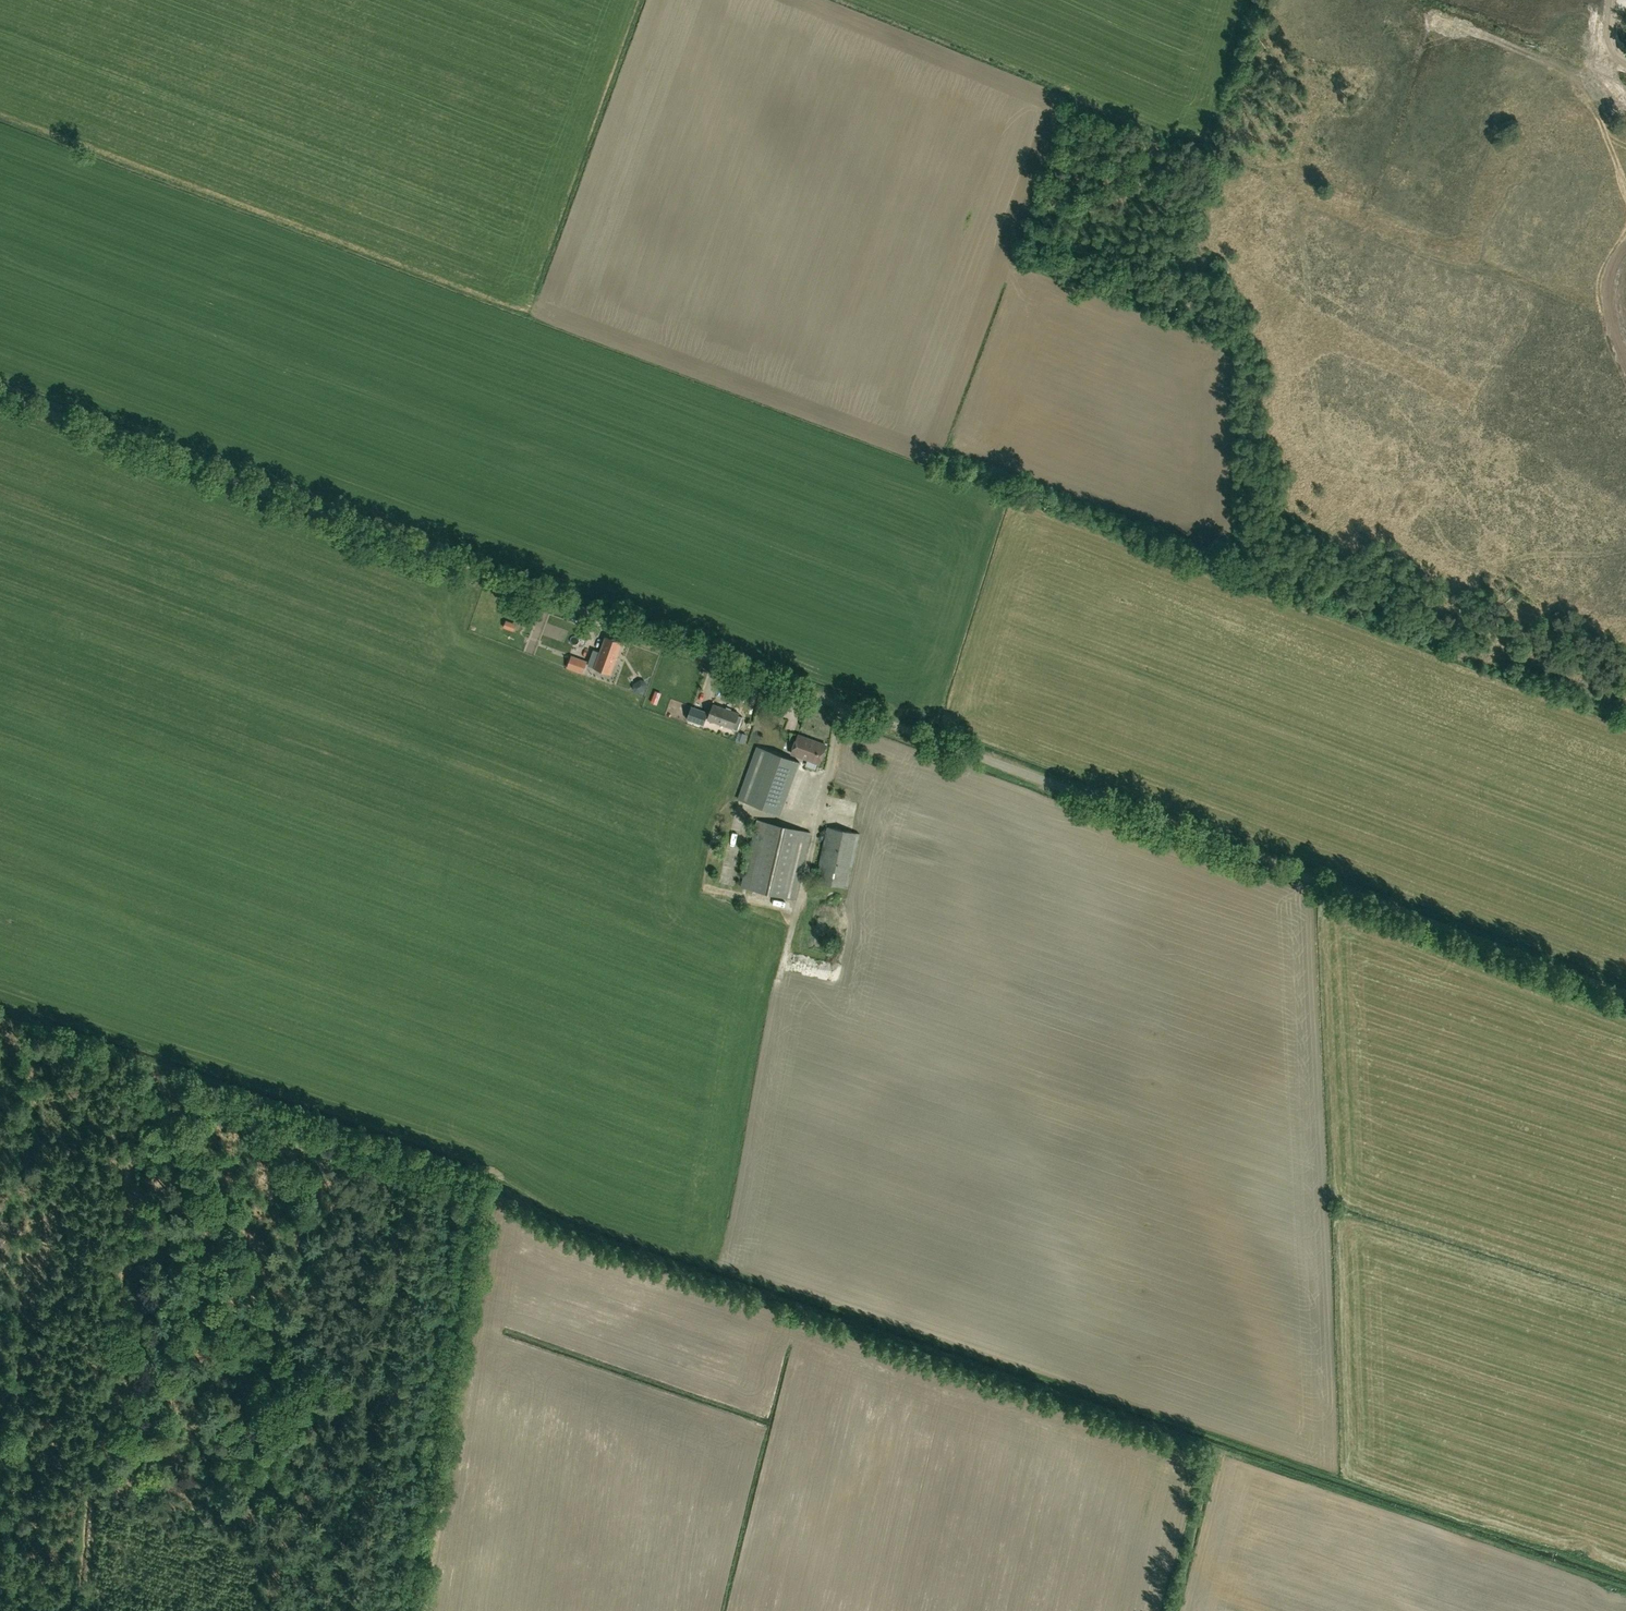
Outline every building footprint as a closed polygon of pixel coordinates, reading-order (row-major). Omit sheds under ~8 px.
[(590,665),(611,672),(613,672),(623,642),(607,637),(602,653),(594,651),(590,665)] [(572,655),(568,668),(583,673),(588,661),(572,655)] [(646,683),(638,687),(644,697),(651,692),(646,683)] [(708,719),(734,728),(739,712),(713,703),(708,719)] [(704,725),(709,711),(691,705),(687,719),(704,725)] [(798,734),(791,752),(819,762),(825,744),(798,734)] [(757,746),(738,798),(780,813),(799,761),(757,746)] [(757,820),(742,887),(795,899),(810,832),(757,820)] [(860,832),(842,829),(828,826),(816,881),(848,888),(860,832)]
